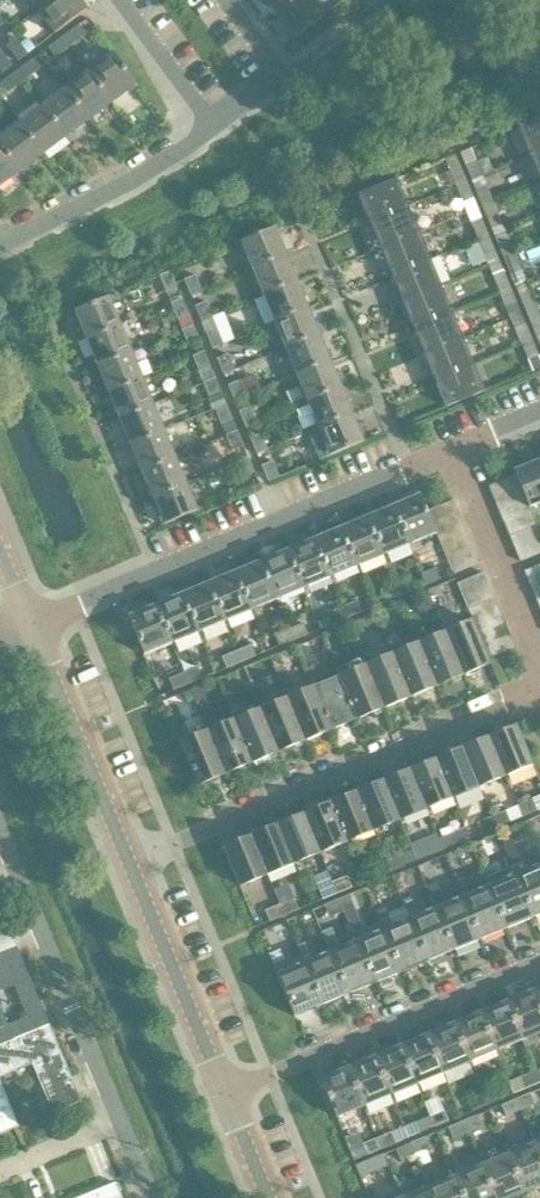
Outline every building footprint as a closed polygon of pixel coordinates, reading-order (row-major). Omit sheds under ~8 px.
[(51,0),(30,0),(38,10),(51,0)] [(87,10),(80,0),(51,0),(38,10),(55,34),(87,10)] [(276,15),(296,0),(265,0),(276,15)] [(294,39),(325,16),(313,0),(296,0),(276,15),(294,39)] [(79,25),(63,36),(71,46),(86,35),(79,25)] [(55,58),(71,46),(63,36),(48,48),(55,58)] [(18,61),(28,54),(16,39),(7,46),(18,61)] [(12,65),(0,50),(0,51),(0,69),(3,73),(12,65)] [(113,103),(136,85),(113,53),(89,71),(113,103)] [(40,69),(33,59),(18,71),(25,80),(40,69)] [(2,82),(9,92),(25,80),(18,71),(2,82)] [(90,120),(113,103),(89,71),(66,88),(90,120)] [(66,88),(43,105),(67,137),(90,120),(66,88)] [(67,137),(43,105),(20,122),(44,154),(67,137)] [(520,128),(530,153),(539,148),(539,120),(520,128)] [(20,122),(0,138),(0,143),(21,171),(44,154),(20,122)] [(21,171),(0,143),(0,187),(21,171)] [(539,177),(539,148),(530,153),(539,177)] [(474,160),(463,164),(470,180),(480,176),(474,160)] [(457,166),(447,171),(453,185),(464,181),(457,166)] [(406,204),(396,180),(359,195),(369,220),(406,204)] [(464,181),(453,185),(460,203),(471,199),(464,181)] [(491,201),(485,186),(475,191),(480,205),(491,201)] [(491,201),(480,205),(492,232),(502,228),(491,201)] [(369,220),(380,247),(418,231),(406,204),(369,220)] [(480,219),(469,223),(475,239),(486,234),(480,219)] [(286,255),(275,228),(242,241),(253,268),(286,255)] [(380,247),(391,273),(429,258),(418,231),(380,247)] [(486,234),(475,239),(486,266),(497,261),(486,234)] [(508,241),(497,246),(503,259),(513,254),(508,241)] [(513,254),(503,259),(509,275),(520,270),(513,254)] [(253,268),(264,295),(297,281),(286,255),(253,268)] [(391,273),(402,300),(440,285),(429,258),(391,273)] [(160,276),(167,292),(178,287),(171,271),(160,276)] [(191,296),(202,291),(196,275),(184,280),(191,296)] [(503,275),(492,279),(498,292),(509,288),(503,275)] [(264,295),(276,322),(308,308),(297,281),(264,295)] [(402,300),(414,327),(451,311),(440,285),(402,300)] [(509,288),(498,292),(503,306),(514,301),(509,288)] [(530,294),(519,299),(525,312),(536,308),(530,294)] [(120,324),(109,297),(75,311),(87,338),(120,324)] [(189,315),(182,299),(171,303),(178,319),(189,315)] [(202,322),(213,317),(207,302),(195,306),(202,322)] [(276,322),(287,348),(319,335),(308,308),(276,322)] [(525,312),(531,328),(539,324),(539,317),(536,308),(525,312)] [(414,327),(425,354),(462,338),(451,311),(414,327)] [(509,319),(520,346),(531,341),(520,314),(509,319)] [(87,338),(98,365),(132,350),(120,324),(87,338)] [(193,325),(182,330),(189,346),(200,341),(193,325)] [(212,348),(224,344),(217,328),(206,333),(212,348)] [(287,348),(298,375),(330,362),(319,335),(287,348)] [(425,354),(436,380),(473,365),(462,338),(425,354)] [(539,369),(539,362),(531,341),(520,346),(531,373),(539,369)] [(153,373),(147,360),(137,364),(132,350),(98,365),(109,391),(143,377),(153,373)] [(193,356),(199,372),(211,367),(204,351),(193,356)] [(223,375),(235,370),(228,354),(217,359),(223,375)] [(298,375),(309,402),(341,388),(330,362),(298,375)] [(436,380),(447,407),(484,392),(473,365),(436,380)] [(109,391),(120,418),(154,404),(143,377),(109,391)] [(214,411),(216,410),(227,406),(215,378),(204,382),(210,397),(209,398),(214,411)] [(235,401),(246,397),(240,381),(228,386),(235,401)] [(309,402),(320,429),(353,415),(341,388),(309,402)] [(120,418),(131,445),(165,431),(154,404),(120,418)] [(227,406),(216,410),(226,436),(238,432),(227,406)] [(246,428),(257,423),(250,408),(239,412),(246,428)] [(320,429),(331,455),(364,442),(353,415),(320,429)] [(176,457),(165,431),(131,445),(142,472),(176,457)] [(226,436),(232,451),(244,447),(238,432),(226,436)] [(256,454),(268,450),(261,434),(250,438),(256,454)] [(142,472),(153,498),(187,484),(176,457),(142,472)] [(248,457),(237,461),(244,477),(254,473),(248,457)] [(520,487),(525,499),(529,508),(539,503),(539,459),(513,470),(515,475),(520,487)] [(278,478),(271,462),(260,467),(267,483),(278,478)] [(515,475),(489,486),(494,498),(520,487),(515,475)] [(153,498),(164,525),(198,511),(187,484),(153,498)] [(499,510),(525,499),(520,487),(494,498),(499,510)] [(427,511),(420,494),(395,505),(411,544),(436,533),(432,524),(427,511)] [(530,512),(529,508),(525,499),(499,510),(504,523),(530,512)] [(459,513),(454,500),(427,511),(432,524),(459,513)] [(385,555),(411,544),(395,505),(369,515),(385,555)] [(509,535),(536,525),(530,512),(504,523),(509,535)] [(436,533),(437,536),(464,525),(459,513),(432,524),(436,533)] [(358,566),(385,555),(369,515),(342,527),(358,566)] [(437,536),(443,549),(469,537),(464,525),(437,536)] [(539,537),(539,535),(536,525),(509,535),(515,548),(539,537)] [(331,577),(358,566),(342,527),(315,538),(331,577)] [(475,550),(469,537),(443,549),(448,561),(475,550)] [(515,548),(520,562),(539,553),(539,537),(515,548)] [(304,588),(331,577),(315,538),(288,549),(304,588)] [(288,549),(262,560),(278,599),(304,588),(288,549)] [(453,574),(480,563),(475,550),(448,561),(453,574)] [(252,610),(278,599),(262,560),(235,571),(252,610)] [(524,571),(530,583),(539,579),(539,565),(524,571)] [(426,586),(441,579),(435,567),(420,574),(426,586)] [(226,621),(252,610),(235,571),(209,582),(226,621)] [(489,585),(484,573),(459,583),(464,595),(489,585)] [(539,594),(539,579),(530,583),(535,596),(539,594)] [(413,591),(409,580),(397,584),(402,596),(413,591)] [(199,632),(226,621),(209,582),(182,593),(199,632)] [(397,584),(381,591),(386,602),(402,596),(397,584)] [(494,598),(489,585),(464,595),(469,609),(494,598)] [(182,593),(156,604),(173,643),(199,632),(182,593)] [(468,610),(472,620),(473,622),(500,611),(494,598),(469,609),(468,610)] [(361,612),(356,601),(343,606),(348,618),(361,612)] [(128,616),(144,655),(173,643),(156,604),(128,616)] [(343,606),(328,613),(332,624),(348,618),(343,606)] [(478,634),(505,622),(500,611),(473,622),(478,634)] [(417,613),(408,617),(413,630),(423,626),(417,613)] [(348,624),(354,637),(369,630),(364,617),(348,624)] [(491,664),(489,659),(483,646),(478,634),(473,622),(472,620),(455,628),(452,620),(441,625),(444,632),(445,632),(463,675),(491,664)] [(510,635),(505,622),(478,634),(483,646),(510,635)] [(309,635),(304,623),(290,629),(295,640),(309,635)] [(290,629),(275,635),(280,646),(295,640),(290,629)] [(429,639),(425,631),(415,635),(418,643),(419,643),(437,686),(463,675),(445,632),(444,632),(429,639)] [(489,659),(515,648),(510,635),(483,646),(489,659)] [(391,655),(392,654),(410,697),(437,686),(419,643),(418,643),(402,650),(399,642),(388,647),(391,655)] [(243,662),(255,657),(250,645),(238,651),(243,662)] [(222,657),(227,669),(243,662),(238,651),(222,657)] [(365,665),(366,665),(384,708),(410,697),(392,654),(391,655),(376,661),(373,653),(362,658),(365,665)] [(342,655),(332,659),(335,669),(345,664),(342,655)] [(337,677),(340,676),(358,719),(384,708),(366,665),(365,665),(349,672),(345,664),(335,669),(334,669),(337,677)] [(314,665),(305,669),(310,679),(318,676),(314,665)] [(202,679),(197,667),(185,673),(190,684),(202,679)] [(185,673),(169,679),(174,691),(190,684),(185,673)] [(312,688),(313,687),(331,730),(358,719),(340,676),(337,677),(323,683),(320,675),(318,676),(310,679),(309,680),(312,688)] [(288,676),(279,680),(283,690),(292,686),(288,676)] [(190,689),(191,692),(193,697),(196,703),(208,697),(203,684),(190,689)] [(285,699),(287,698),(305,741),(331,730),(313,687),(312,688),(296,694),(293,686),(292,686),(283,690),(282,691),(285,699)] [(261,687),(253,690),(257,701),(265,698),(261,687)] [(182,696),(184,701),(193,697),(191,692),(182,696)] [(259,710),(260,709),(278,752),(305,741),(287,698),(285,699),(270,705),(267,697),(265,698),(257,701),(256,702),(259,710)] [(232,721),(234,720),(252,763),(278,752),(260,709),(259,710),(244,716),(241,708),(229,713),(232,721)] [(206,731),(207,731),(225,774),(252,763),(234,720),(232,721),(217,727),(214,719),(203,724),(206,731)] [(532,764),(516,725),(490,736),(506,775),(532,764)] [(188,730),(178,735),(198,785),(225,774),(207,731),(206,731),(191,738),(188,730)] [(506,775),(490,736),(463,747),(479,786),(506,775)] [(453,798),(479,786),(463,747),(436,759),(453,798)] [(426,809),(453,798),(436,759),(410,770),(426,809)] [(400,819),(426,809),(410,770),(384,781),(400,819)] [(374,830),(400,819),(384,781),(358,791),(374,830)] [(347,842),(374,830),(358,791),(331,803),(347,842)] [(531,800),(517,805),(522,817),(536,811),(531,800)] [(320,853),(347,842),(331,803),(304,814),(320,853)] [(508,823),(504,812),(492,816),(497,828),(508,823)] [(294,864),(320,853),(304,814),(278,825),(294,864)] [(477,823),(481,834),(497,828),(492,816),(477,823)] [(268,874),(294,864),(278,825),(252,835),(268,874)] [(470,839),(465,828),(439,839),(443,850),(470,839)] [(252,835),(224,847),(241,886),(268,874),(252,835)] [(439,839),(424,845),(428,856),(443,850),(439,839)] [(517,850),(507,854),(512,867),(513,867),(522,863),(517,850)] [(404,866),(400,855),(386,860),(391,872),(404,866)] [(386,860),(371,867),(376,878),(391,872),(386,860)] [(516,874),(534,917),(539,914),(539,864),(525,870),(522,863),(513,867),(512,867),(511,867),(514,875),(516,874)] [(485,878),(488,886),(489,885),(507,928),(534,917),(516,874),(514,875),(511,867),(485,878)] [(338,894),(352,888),(347,876),(333,882),(338,894)] [(318,888),(323,900),(338,894),(333,882),(318,888)] [(461,897),(463,897),(480,939),(507,928),(489,885),(488,886),(472,892),(469,885),(458,889),(461,897)] [(350,895),(340,899),(345,911),(355,907),(350,895)] [(435,908),(437,907),(454,950),(480,939),(463,897),(461,897),(446,903),(443,896),(431,901),(435,908)] [(411,897),(403,900),(405,907),(414,903),(411,897)] [(298,910),(294,899),(278,905),(283,916),(298,910)] [(266,910),(270,921),(283,916),(278,905),(266,910)] [(379,923),(382,930),(384,929),(401,972),(427,961),(410,918),(409,919),(406,912),(404,907),(388,914),(390,918),(379,923)] [(409,919),(410,918),(427,961),(454,950),(437,907),(435,908),(434,908),(420,914),(417,907),(407,911),(406,912),(409,919)] [(356,941),(357,940),(375,983),(401,972),(384,929),(382,930),(367,936),(364,929),(352,933),(356,941)] [(329,952),(331,951),(349,994),(375,983),(357,940),(356,941),(355,941),(341,947),(337,940),(326,944),(329,952)] [(49,1023),(44,1011),(31,979),(18,948),(0,956),(0,992),(14,986),(27,1017),(8,1025),(0,1006),(0,1045),(14,1039),(49,1024),(49,1023)] [(280,950),(269,955),(274,966),(284,962),(280,950)] [(303,963),(304,963),(322,1005),(349,994),(331,951),(329,952),(314,958),(311,950),(299,955),(303,963)] [(284,962),(274,966),(295,1017),(322,1005),(304,963),(303,963),(287,969),(284,962)] [(539,1042),(539,1040),(537,1034),(539,1033),(539,1006),(533,990),(506,1001),(522,1040),(525,1049),(539,1042)] [(522,1040),(506,1001),(480,1012),(496,1051),(522,1040)] [(480,1012),(453,1023),(469,1062),(496,1051),(480,1012)] [(443,1073),(469,1062),(453,1023),(427,1034),(443,1073)] [(0,1045),(0,1077),(33,1064),(53,1112),(81,1101),(49,1024),(14,1039),(0,1045)] [(427,1034),(401,1045),(417,1084),(443,1073),(427,1034)] [(391,1095),(417,1084),(401,1045),(374,1056),(391,1095)] [(364,1106),(391,1095),(374,1056),(348,1067),(364,1106)] [(320,1078),(337,1117),(364,1106),(348,1067),(320,1078)] [(508,1082),(513,1094),(539,1083),(535,1071),(508,1082)] [(19,1127),(0,1082),(0,1134),(19,1127)] [(502,1100),(496,1088),(482,1094),(487,1106),(502,1100)] [(534,1104),(530,1093),(516,1099),(521,1110),(534,1104)] [(468,1100),(473,1112),(487,1106),(482,1094),(468,1100)] [(501,1105),(506,1116),(521,1110),(516,1099),(501,1105)] [(449,1121),(444,1110),(430,1115),(435,1127),(449,1121)] [(430,1115),(415,1122),(420,1133),(435,1127),(430,1115)] [(482,1127),(477,1115),(463,1121),(468,1133),(482,1127)] [(463,1121),(449,1127),(453,1139),(468,1133),(463,1121)] [(396,1144),(391,1132),(377,1138),(382,1149),(396,1144)] [(429,1148),(424,1137),(410,1143),(415,1154),(429,1148)] [(377,1138),(362,1144),(367,1156),(382,1149),(377,1138)] [(523,1193),(539,1186),(539,1156),(534,1142),(507,1153),(523,1193)] [(410,1143),(396,1149),(400,1160),(415,1154),(410,1143)] [(507,1153),(481,1164),(495,1197),(510,1197),(523,1193),(507,1153)] [(361,1178),(389,1167),(383,1154),(355,1166),(361,1178)] [(481,1164),(455,1175),(465,1197),(495,1197),(481,1164)] [(455,1175),(428,1186),(433,1197),(465,1197),(455,1175)] [(116,1183),(79,1197),(122,1197),(116,1183)] [(401,1197),(402,1197),(433,1197),(428,1186),(401,1197)]
